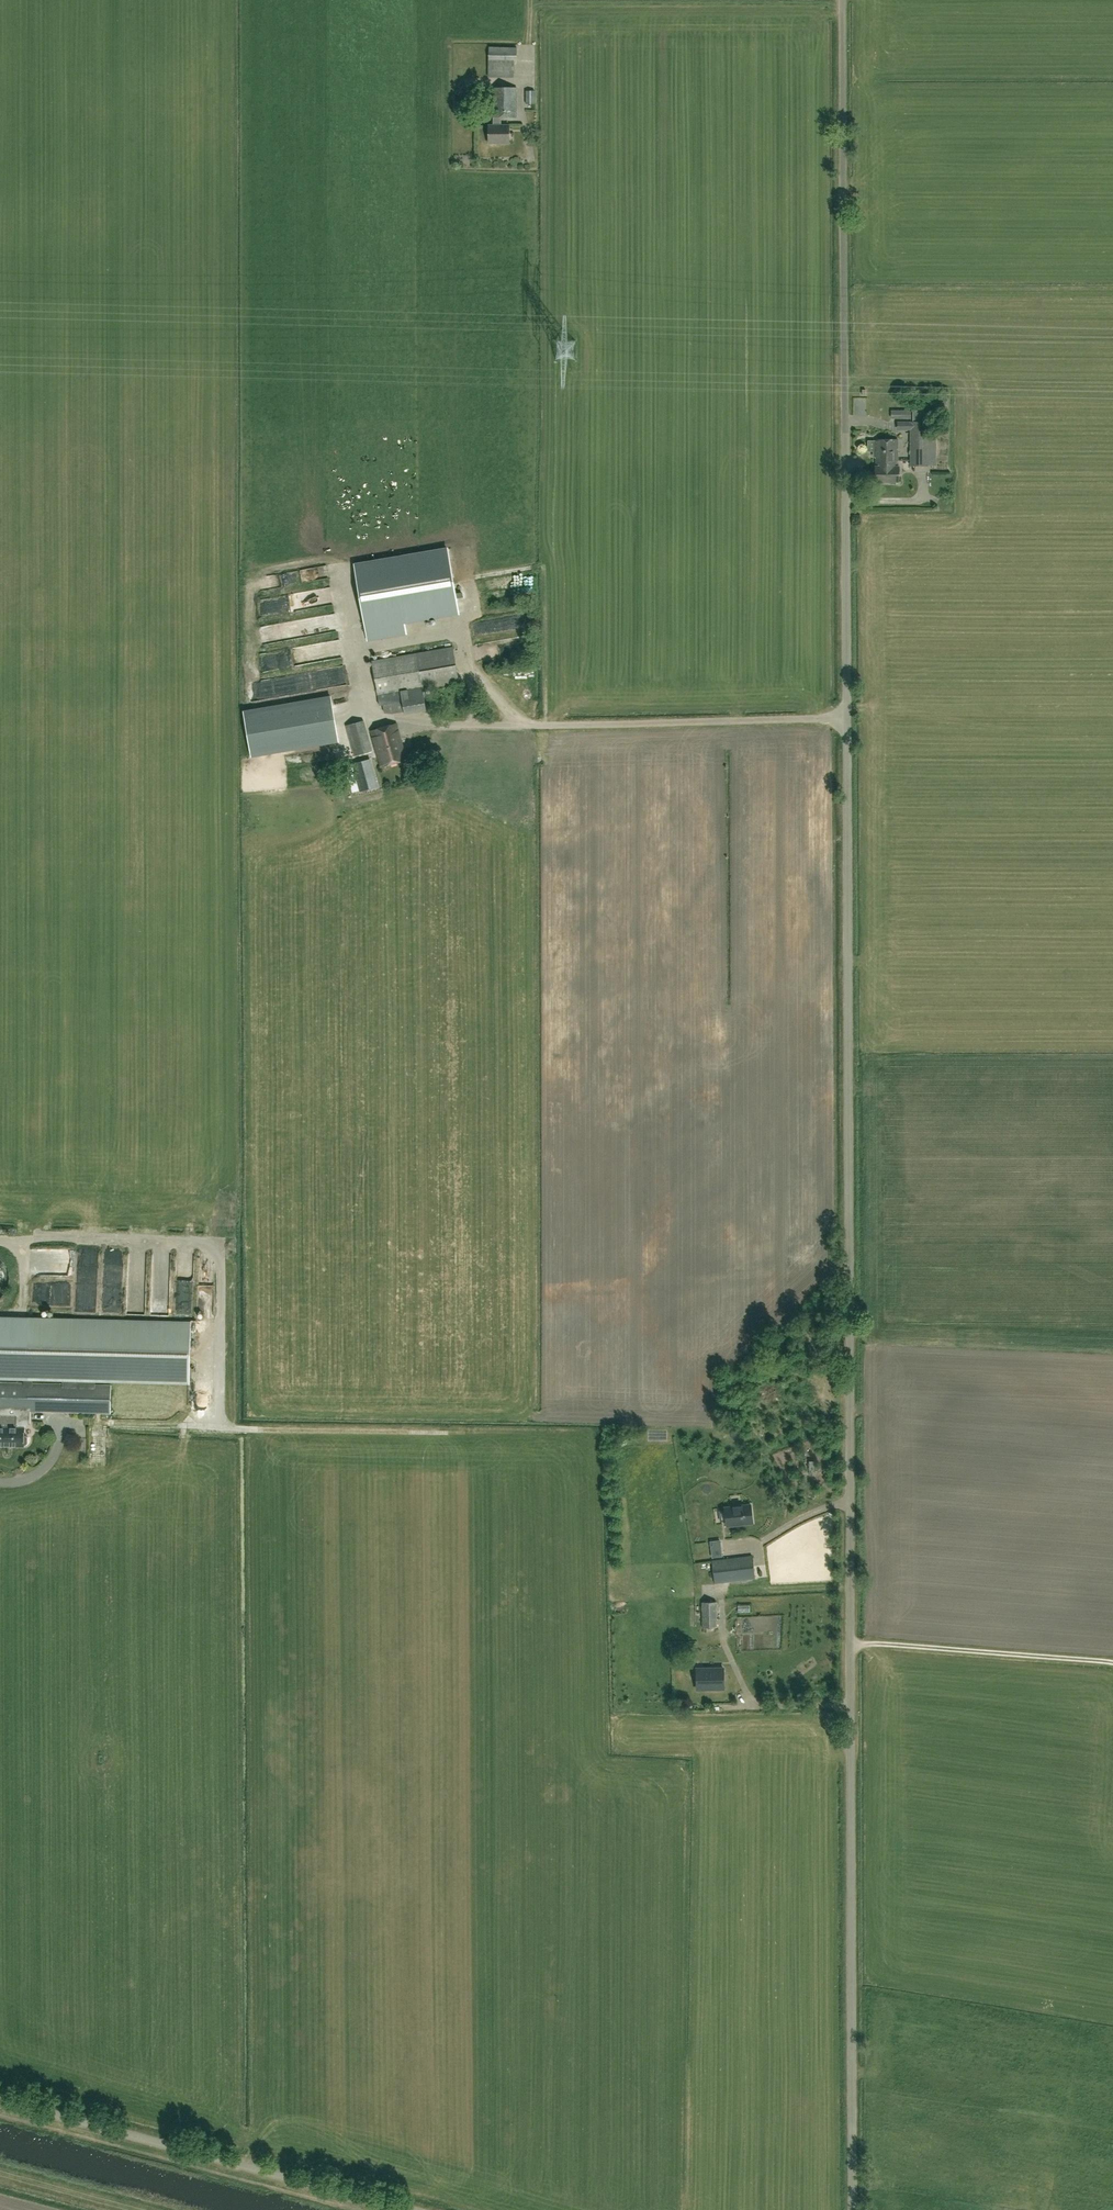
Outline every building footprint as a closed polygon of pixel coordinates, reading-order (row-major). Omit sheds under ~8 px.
[(490,48),(489,64),(489,78),(514,77),(514,65),(517,65),(517,49),(490,48)] [(493,118),(494,126),(488,127),(489,145),(510,144),(508,126),(502,126),(501,118),(517,118),(517,89),(492,89),(492,118),(493,118)] [(526,92),(526,105),(535,105),(535,92),(526,92)] [(911,437),(928,437),(928,422),(910,422),(911,437)] [(928,466),(928,437),(911,437),(911,466),(928,466)] [(876,458),(898,458),(898,439),(876,440),(876,458)] [(898,458),(876,458),(876,466),(875,466),(875,471),(872,471),(872,475),(875,475),(875,482),(899,482),(899,467),(898,467),(898,458)] [(447,549),(355,565),(368,639),(406,633),(404,622),(458,613),(447,549)] [(261,614),(273,614),(272,598),(260,599),(261,614)] [(452,647),(372,661),(379,705),(383,705),(384,712),(392,713),(404,711),(404,713),(426,710),(422,688),(458,682),(452,647)] [(339,742),(331,696),(243,711),(251,756),(339,742)] [(346,725),(355,756),(372,751),(364,720),(346,725)] [(371,731),(382,767),(407,760),(396,723),(371,731)] [(378,786),(370,758),(352,763),(360,791),(378,786)] [(7,1268),(4,1263),(0,1259),(0,1298),(1,1297),(5,1293),(8,1287),(9,1281),(9,1274),(7,1268)] [(202,1285),(205,1300),(213,1298),(211,1283),(202,1285)] [(95,1385),(95,1381),(190,1384),(191,1323),(28,1319),(0,1318),(0,1382),(10,1383),(7,1446),(24,1446),(24,1445),(25,1445),(27,1443),(27,1438),(26,1436),(24,1436),(24,1423),(29,1423),(30,1411),(110,1413),(111,1385),(95,1385)] [(10,1383),(0,1382),(0,1446),(7,1446),(10,1383)] [(753,1523),(751,1505),(725,1508),(727,1526),(753,1523)] [(752,1556),(712,1561),(715,1583),(755,1578),(752,1556)] [(701,1577),(708,1576),(707,1563),(699,1564),(701,1577)] [(703,1628),(717,1627),(716,1602),(702,1602),(703,1628)] [(696,1669),(697,1689),(724,1688),(724,1668),(696,1669)]
